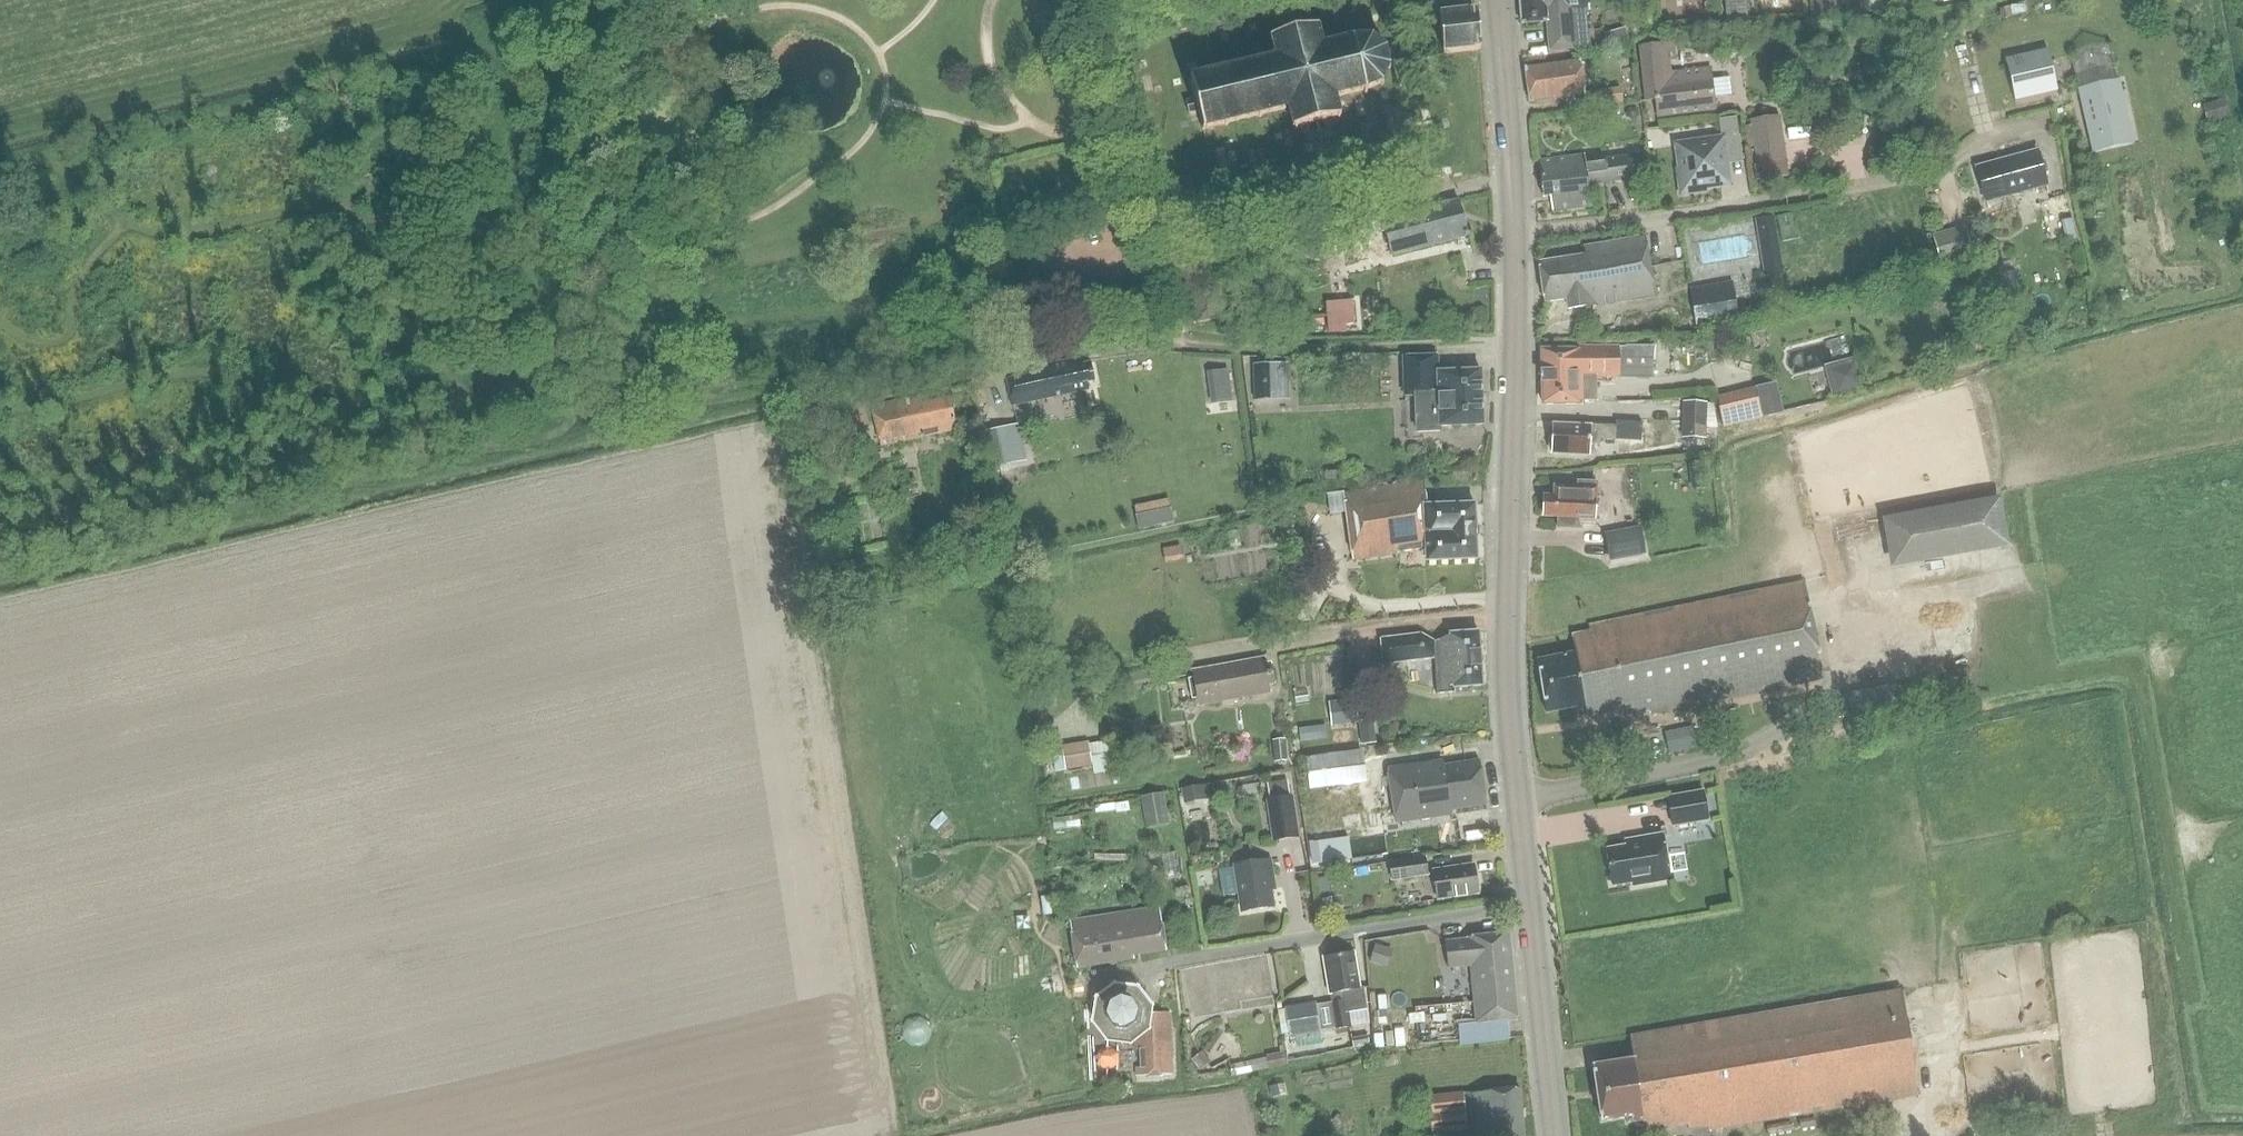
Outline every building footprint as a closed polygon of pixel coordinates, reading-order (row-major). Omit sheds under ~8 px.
[(1587,13),(1587,9),(1588,9),(1588,0),(1520,0),(1522,25),(1547,24),(1549,49),(1589,46),(1587,13)] [(1747,22),(1745,0),(1725,0),(1727,23),(1747,22)] [(1811,16),(1835,14),(1834,0),(1810,0),(1811,16)] [(1477,14),(1441,18),(1445,53),(1481,49),(1477,14)] [(1383,52),(1371,42),(1352,41),(1322,49),(1317,29),(1301,33),(1299,19),(1283,24),(1286,36),(1272,39),(1277,59),(1191,81),(1194,101),(1186,103),(1189,115),(1197,113),(1202,132),(1290,109),(1295,128),(1310,124),(1313,135),(1326,132),(1323,120),(1337,116),(1335,100),(1365,92),(1378,85),(1387,67),(1383,52)] [(1605,34),(1608,46),(1630,40),(1626,29),(1605,34)] [(1645,99),(1654,98),(1655,109),(1661,108),(1661,113),(1710,109),(1706,66),(1669,69),(1668,59),(1676,58),(1674,39),(1640,42),(1645,99)] [(2048,49),(2005,59),(2006,60),(2007,59),(2017,100),(2015,100),(2015,101),(2058,91),(2056,91),(2046,50),(2048,50),(2048,49)] [(1578,63),(1523,69),(1527,102),(1581,96),(1578,63)] [(2079,89),(2078,90),(2092,154),(2093,154),(2092,149),(2133,139),(2134,144),(2135,144),(2120,80),(2119,80),(2120,82),(2079,91),(2079,89)] [(1587,90),(1590,106),(1623,100),(1620,85),(1587,90)] [(2227,99),(2209,105),(2214,119),(2231,114),(2227,99)] [(1638,111),(1634,108),(1628,108),(1625,113),(1626,118),(1630,122),(1636,121),(1639,116),(1638,111)] [(1676,167),(1679,194),(1680,194),(1707,191),(1706,189),(1731,186),(1727,152),(1741,150),(1736,115),(1720,118),(1722,134),(1674,141),(1678,167),(1676,167)] [(1783,160),(1777,115),(1750,119),(1752,133),(1746,134),(1747,145),(1754,144),(1756,164),(1783,160)] [(2034,153),(1974,169),(1982,201),(2043,185),(2034,153)] [(1581,155),(1535,160),(1540,198),(1548,197),(1550,211),(1588,206),(1585,185),(1639,178),(1636,155),(1582,162),(1581,155)] [(1764,181),(1788,178),(1785,160),(1761,164),(1764,181)] [(1654,206),(1652,189),(1640,190),(1641,207),(1654,206)] [(1459,201),(1382,221),(1392,257),(1469,237),(1459,201)] [(1766,276),(1782,273),(1773,217),(1757,220),(1766,276)] [(1962,226),(1930,234),(1939,263),(1970,254),(1962,226)] [(1539,261),(1540,265),(1545,302),(1567,299),(1568,308),(1608,302),(1655,295),(1646,237),(1585,247),(1586,253),(1539,261)] [(1212,263),(1180,270),(1193,325),(1225,318),(1212,263)] [(1698,328),(1740,320),(1733,282),(1690,290),(1698,328)] [(1761,297),(1774,294),(1772,284),(1759,287),(1761,297)] [(1329,326),(1355,323),(1352,300),(1326,303),(1329,326)] [(1627,348),(1583,348),(1583,349),(1543,350),(1543,404),(1583,403),(1583,400),(1593,400),(1593,386),(1583,386),(1583,378),(1620,378),(1620,380),(1652,379),(1652,348),(1627,348)] [(1483,368),(1441,370),(1440,353),(1406,354),(1407,397),(1415,397),(1416,432),(1442,431),(1442,421),(1485,420),(1483,368)] [(1090,363),(1084,364),(1082,358),(1044,365),(1045,373),(1033,376),(1007,381),(1012,405),(1050,397),(1074,392),(1090,389),(1088,380),(1093,379),(1090,363)] [(1830,369),(1837,394),(1862,388),(1855,363),(1830,369)] [(1274,365),(1254,365),(1255,401),(1276,400),(1274,365)] [(1233,380),(1213,382),(1215,404),(1236,402),(1233,380)] [(1717,398),(1725,428),(1763,418),(1756,388),(1717,398)] [(952,397),(928,402),(926,396),(876,407),(885,445),(955,429),(954,423),(957,422),(952,397)] [(1706,438),(1706,402),(1682,401),(1681,437),(1706,438)] [(1599,444),(1599,440),(1615,441),(1638,442),(1638,419),(1616,418),(1615,427),(1552,425),(1551,453),(1589,455),(1589,444),(1599,444)] [(1023,447),(1010,450),(1004,427),(986,431),(995,464),(1026,456),(1023,447)] [(1797,528),(1781,449),(1755,455),(1760,481),(1747,484),(1753,510),(1766,507),(1771,533),(1797,528)] [(1341,471),(1326,472),(1326,483),(1341,482),(1341,471)] [(1475,503),(1429,504),(1425,479),(1345,492),(1355,558),(1427,547),(1428,559),(1477,558),(1475,503)] [(1544,498),(1543,519),(1558,519),(1558,528),(1580,529),(1580,522),(1595,523),(1597,484),(1578,484),(1578,490),(1554,488),(1553,499),(1544,498)] [(833,489),(835,496),(846,493),(844,486),(833,489)] [(1883,514),(1892,564),(2011,544),(2002,494),(1883,514)] [(1171,510),(1137,517),(1140,530),(1173,523),(1171,510)] [(1304,536),(1311,535),(1310,523),(1303,524),(1304,536)] [(1605,534),(1610,562),(1646,556),(1640,527),(1605,534)] [(1181,546),(1163,549),(1166,563),(1184,560),(1181,546)] [(1651,715),(1824,678),(1804,582),(1590,627),(1591,632),(1572,635),(1576,654),(1537,662),(1548,713),(1585,705),(1587,716),(1626,708),(1627,714),(1649,710),(1651,715)] [(1454,688),(1484,685),(1479,631),(1450,634),(1450,637),(1434,644),(1421,635),(1382,639),(1384,663),(1435,658),(1438,693),(1455,692),(1454,688)] [(1268,663),(1261,665),(1260,659),(1194,671),(1195,678),(1187,679),(1190,696),(1202,694),(1203,701),(1267,690),(1266,683),(1271,682),(1268,663)] [(1330,702),(1333,727),(1359,723),(1356,699),(1330,702)] [(1374,721),(1359,723),(1362,746),(1377,744),(1374,721)] [(1300,741),(1327,738),(1325,725),(1299,729),(1300,741)] [(1665,732),(1669,754),(1697,748),(1693,726),(1665,732)] [(1275,763),(1288,762),(1286,740),(1274,741),(1275,763)] [(1112,745),(1089,749),(1088,745),(1061,749),(1062,758),(1053,760),(1055,772),(1093,766),(1095,774),(1103,773),(1104,774),(1112,773),(1110,762),(1114,761),(1112,745)] [(1308,761),(1313,789),(1367,780),(1362,752),(1308,761)] [(1433,762),(1387,768),(1395,816),(1451,809),(1450,804),(1485,800),(1480,760),(1445,765),(1433,762)] [(1267,784),(1270,800),(1290,796),(1288,781),(1267,784)] [(1245,795),(1261,792),(1259,784),(1243,786),(1245,795)] [(1207,785),(1182,789),(1184,804),(1210,800),(1207,785)] [(1674,826),(1709,820),(1704,792),(1670,797),(1674,826)] [(1170,825),(1164,795),(1141,799),(1147,829),(1170,825)] [(1273,842),(1301,838),(1294,796),(1290,796),(1270,800),(1266,800),(1273,842)] [(944,836),(953,827),(940,814),(931,823),(944,836)] [(1079,816),(1053,819),(1054,830),(1080,826),(1079,816)] [(1672,880),(1664,835),(1640,839),(1640,841),(1628,843),(1628,846),(1608,849),(1614,885),(1634,882),(1635,886),(1672,880)] [(1392,881),(1429,876),(1427,858),(1389,864),(1392,881)] [(1274,908),(1271,890),(1276,890),(1271,861),(1235,866),(1242,913),(1274,908)] [(1438,897),(1477,893),(1474,864),(1434,868),(1438,897)] [(1331,877),(1319,878),(1321,894),(1333,892),(1331,877)] [(1044,915),(1053,914),(1051,896),(1042,897),(1044,915)] [(1324,911),(1332,909),(1330,901),(1322,902),(1324,911)] [(1158,906),(1069,921),(1076,966),(1133,956),(1133,953),(1165,948),(1158,906)] [(1454,1025),(1456,1047),(1508,1042),(1507,1034),(1506,1021),(1518,1020),(1510,931),(1471,934),(1471,937),(1447,939),(1449,968),(1470,966),(1475,1023),(1454,1025)] [(1387,967),(1393,950),(1376,944),(1370,961),(1387,967)] [(1352,953),(1322,958),(1328,992),(1330,992),(1332,1001),(1329,1002),(1333,1027),(1349,1024),(1346,1008),(1365,1004),(1362,986),(1358,987),(1352,953)] [(1141,1012),(1138,1001),(1127,991),(1112,992),(1103,1008),(1104,1024),(1113,1033),(1127,1032),(1134,1027),(1136,1050),(1140,1049),(1141,1066),(1136,1067),(1137,1076),(1173,1073),(1168,1010),(1141,1012)] [(1711,1130),(1917,1096),(1900,992),(1631,1035),(1635,1060),(1594,1066),(1603,1122),(1632,1118),(1633,1123),(1645,1121),(1647,1131),(1689,1124),(1690,1130),(1710,1126),(1711,1130)] [(1317,1005),(1287,1010),(1291,1035),(1321,1030),(1317,1005)] [(1386,1010),(1373,1011),(1375,1027),(1388,1026),(1386,1010)] [(1383,1034),(1375,1035),(1376,1045),(1384,1044),(1383,1034)] [(1353,1049),(1369,1046),(1368,1036),(1351,1038),(1353,1049)] [(1201,1071),(1212,1063),(1203,1052),(1193,1060),(1201,1071)] [(1270,1070),(1285,1067),(1282,1054),(1267,1057),(1270,1070)] [(1381,1069),(1402,1066),(1400,1054),(1379,1058),(1381,1069)] [(1249,1074),(1269,1070),(1267,1058),(1247,1063),(1249,1074)] [(1247,1063),(1229,1067),(1232,1078),(1249,1074),(1247,1063)] [(1285,1084),(1270,1088),(1272,1099),(1288,1096),(1285,1084)] [(1427,1099),(1433,1133),(1467,1128),(1467,1130),(1476,1128),(1477,1135),(1523,1135),(1517,1087),(1472,1093),(1461,1094),(1427,1099)]
